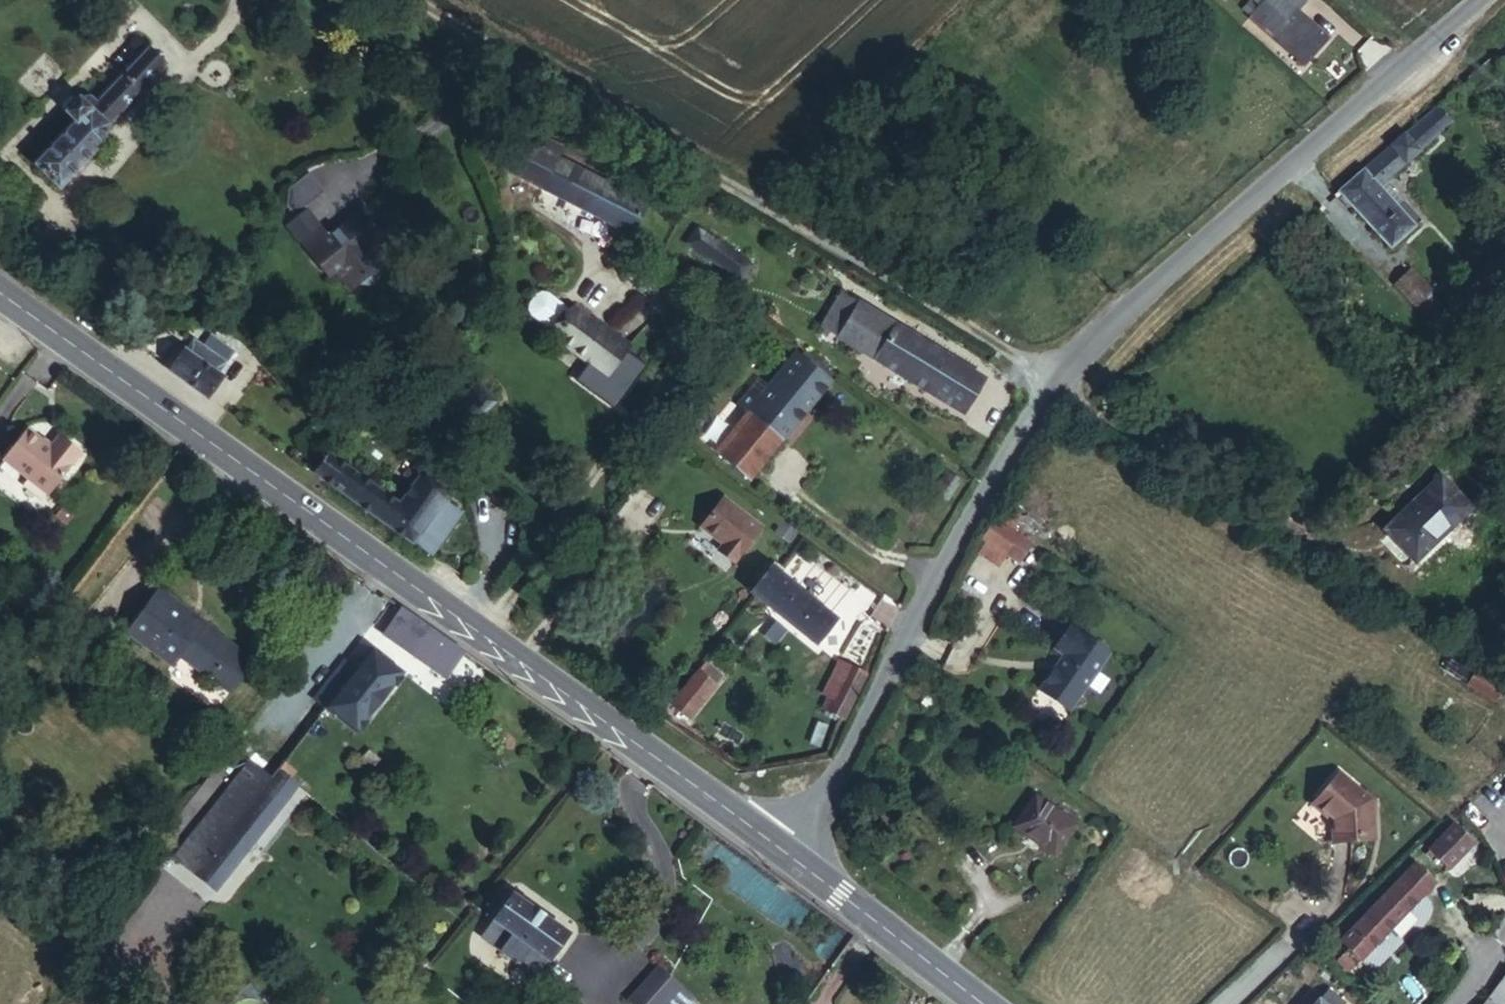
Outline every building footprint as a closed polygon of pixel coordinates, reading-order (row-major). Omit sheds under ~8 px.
[(1295,62),(1318,37),(1289,11),(1298,1),(1297,0),(1255,0),(1242,14),(1295,62)] [(69,121),(29,163),(56,189),(100,146),(104,124),(162,64),(146,51),(94,103),(88,98),(83,97),(77,103),(72,99),(59,111),(69,121)] [(1436,101),(1331,191),(1344,209),(1351,204),(1390,247),(1418,222),(1402,204),(1396,210),(1374,185),(1450,119),(1436,101)] [(560,161),(566,151),(549,142),(542,153),(530,147),(512,175),(543,191),(560,161)] [(543,191),(629,236),(644,206),(560,161),(543,191)] [(319,230),(300,245),(327,281),(334,275),(348,295),(358,288),(375,290),(378,272),(386,265),(372,246),(378,241),(360,217),(328,242),(319,230)] [(748,266),(694,228),(684,243),(737,281),(748,266)] [(1403,265),(1387,280),(1406,301),(1423,285),(1403,265)] [(889,326),(838,294),(819,325),(872,357),(871,361),(958,416),(981,380),(893,323),(889,326)] [(524,311),(526,316),(551,334),(548,337),(584,364),(581,368),(599,380),(624,345),(607,333),(604,337),(568,310),(566,313),(542,296),(536,295),(530,297),(525,305),(524,311)] [(181,352),(169,369),(213,403),(228,386),(213,375),(220,364),(200,348),(191,359),(181,352)] [(745,480),(796,418),(824,381),(791,355),(743,412),(725,399),(693,437),(745,480)] [(482,386),(448,418),(466,435),(497,405),(482,386)] [(51,497),(83,459),(61,440),(54,447),(32,428),(5,460),(51,497)] [(328,453),(315,473),(410,542),(413,538),(431,552),(460,512),(438,497),(440,493),(414,478),(396,502),(328,453)] [(1378,536),(1408,568),(1467,513),(1436,481),(1378,536)] [(760,530),(723,500),(700,530),(721,547),(716,553),(732,565),(760,530)] [(1013,535),(992,520),(979,539),(1001,553),(1013,535)] [(765,572),(746,594),(789,628),(810,647),(830,623),(765,572)] [(193,612),(162,589),(130,633),(173,665),(181,655),(230,693),(256,658),(206,622),(203,624),(191,615),(193,612)] [(451,684),(473,653),(408,607),(387,639),(451,684)] [(1090,646),(1058,624),(1042,647),(1051,653),(1037,674),(1038,683),(1064,700),(1092,660),(1084,654),(1090,646)] [(1098,652),(1090,646),(1084,654),(1092,660),(1098,652)] [(411,675),(378,648),(361,669),(349,660),(332,680),(342,689),(321,716),(330,724),(338,714),(363,734),(411,675)] [(862,679),(844,669),(830,697),(824,694),(816,708),(840,720),(862,679)] [(654,717),(674,732),(708,686),(691,672),(654,717)] [(1058,708),(1064,700),(1038,683),(1037,674),(1028,687),(1058,708)] [(1480,686),(1468,679),(1459,694),(1471,701),(1480,686)] [(1494,695),(1480,686),(1471,701),(1485,709),(1494,695)] [(273,777),(283,764),(312,727),(292,713),(254,761),(273,777)] [(176,860),(195,874),(199,869),(273,777),(254,761),(176,860)] [(193,930),(310,784),(283,764),(273,777),(199,869),(195,874),(167,909),(193,930)] [(1365,804),(1328,773),(1301,806),(1320,822),(1323,843),(1343,841),(1346,837),(1365,836),(1362,808),(1365,804)] [(1077,832),(1036,800),(1013,829),(1056,860),(1077,832)] [(1470,845),(1450,825),(1426,849),(1446,869),(1470,845)] [(1412,865),(1338,941),(1358,959),(1431,883),(1412,865)] [(520,895),(503,919),(522,935),(512,949),(530,962),(540,949),(558,962),(577,937),(520,895)] [(503,919),(492,934),(512,949),(522,935),(503,919)] [(530,962),(547,975),(558,962),(540,949),(530,962)] [(645,997),(655,1003),(678,1003),(689,990),(665,970),(645,997)] [(1492,1003),(1504,1003),(1504,986),(1492,1003)] [(1314,1003),(1333,1003),(1322,995),(1314,1003)]
